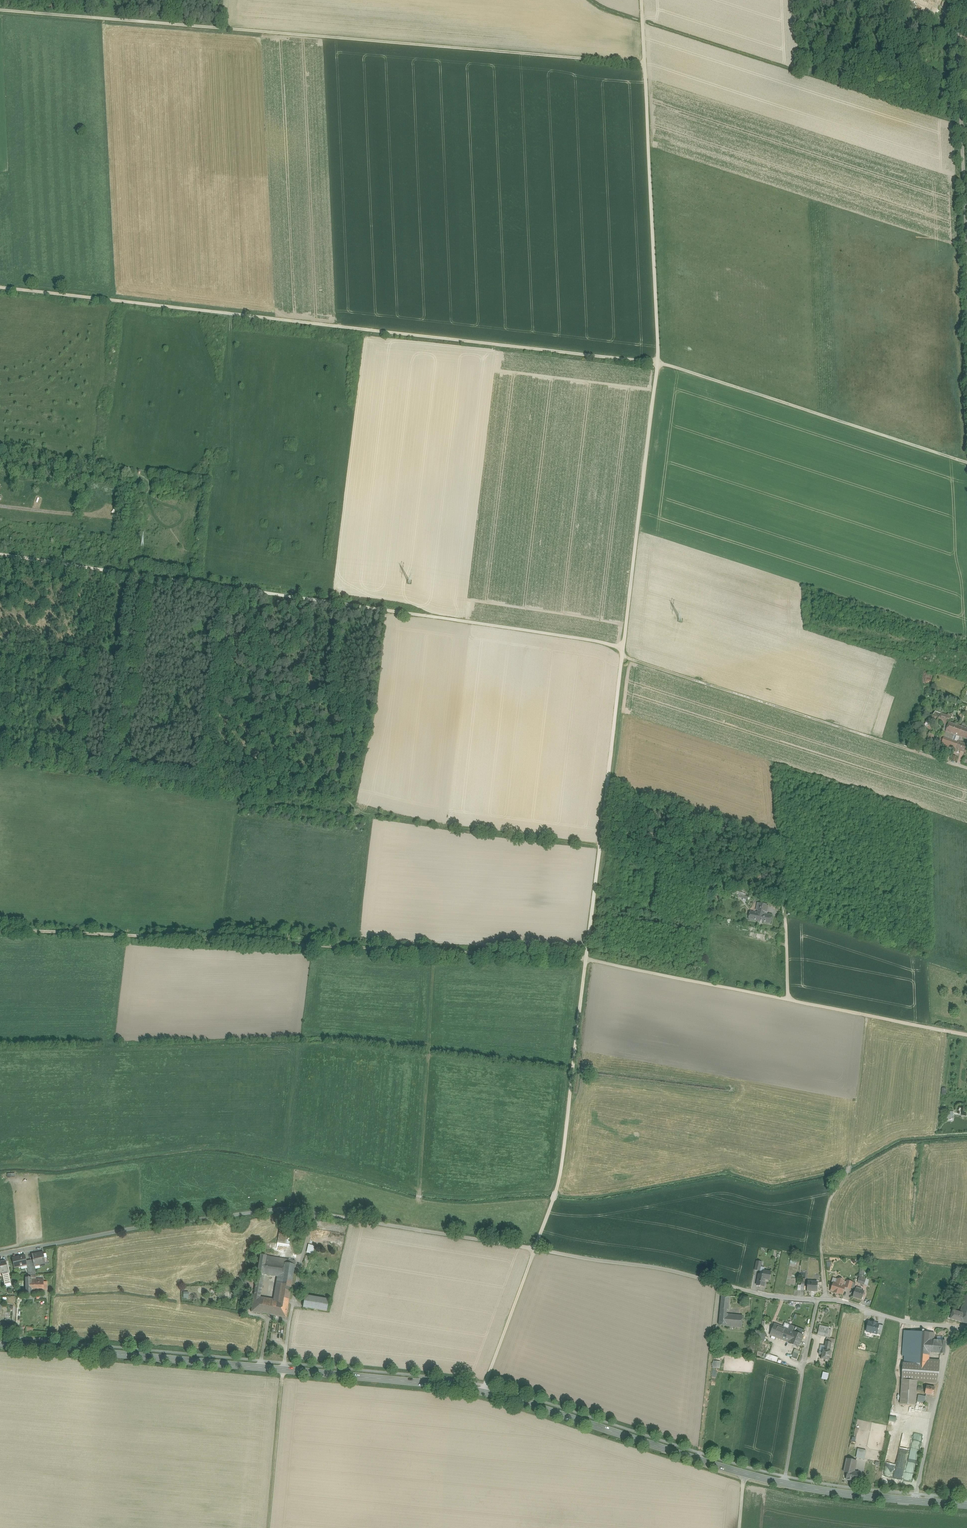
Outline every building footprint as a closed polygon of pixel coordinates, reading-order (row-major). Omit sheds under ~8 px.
[(953,722),(955,716),(939,711),(929,722),(935,726),(942,718),(950,721),(947,729),(966,736),(966,727),(953,722)] [(947,736),(944,743),(966,751),(966,743),(947,736)] [(767,905),(759,903),(759,905),(758,911),(759,911),(759,913),(765,914),(765,912),(767,913),(768,906),(766,906),(767,905)] [(759,913),(750,911),(748,919),(771,924),(772,916),(759,913)] [(287,1232),(279,1231),(278,1243),(285,1244),(287,1232)] [(307,1252),(313,1254),(315,1245),(309,1244),(307,1252)] [(43,1252),(32,1255),(33,1259),(34,1266),(35,1266),(45,1264),(43,1252)] [(261,1254),(257,1275),(263,1275),(263,1274),(266,1255),(261,1254)] [(25,1256),(17,1257),(12,1258),(15,1268),(27,1265),(26,1261),(25,1255),(24,1255),(25,1256)] [(295,1261),(270,1256),(267,1275),(277,1277),(276,1283),(291,1285),(295,1261)] [(764,1283),(765,1279),(770,1280),(771,1272),(766,1271),(764,1271),(763,1275),(759,1274),(758,1278),(757,1286),(764,1287),(764,1283)] [(861,1275),(858,1282),(865,1285),(868,1278),(861,1275)] [(43,1279),(32,1279),(32,1295),(35,1295),(35,1293),(43,1293),(43,1290),(43,1282),(43,1279)] [(836,1284),(834,1283),(831,1291),(835,1292),(835,1293),(838,1294),(839,1293),(842,1295),(845,1287),(844,1287),(845,1287),(843,1286),(844,1281),(843,1281),(843,1280),(840,1279),(838,1280),(838,1279),(836,1284)] [(262,1282),(256,1281),(254,1297),(259,1298),(262,1282)] [(818,1283),(808,1282),(807,1291),(817,1292),(818,1283)] [(291,1285),(276,1283),(273,1300),(288,1303),(291,1285)] [(950,1294),(964,1298),(965,1296),(966,1292),(952,1288),(950,1294)] [(864,1292),(855,1289),(853,1297),(862,1300),(864,1292)] [(329,1299),(305,1295),(303,1307),(327,1311),(329,1299)] [(720,1313),(728,1314),(729,1296),(721,1296),(720,1313)] [(259,1298),(254,1297),(251,1312),(254,1312),(267,1314),(269,1300),(259,1298)] [(288,1303),(273,1300),(271,1315),(286,1318),(288,1303)] [(960,1314),(960,1313),(953,1311),(951,1319),(962,1322),(966,1324),(966,1316),(960,1314)] [(728,1314),(720,1313),(719,1325),(727,1326),(728,1314)] [(728,1313),(727,1326),(746,1328),(747,1315),(728,1313)] [(866,1331),(880,1334),(882,1322),(869,1319),(866,1331)] [(789,1343),(794,1332),(774,1324),(770,1335),(789,1343)] [(818,1335),(829,1337),(829,1334),(831,1334),(832,1333),(830,1332),(831,1327),(820,1325),(818,1335)] [(935,1333),(906,1331),(904,1364),(903,1364),(902,1380),(917,1381),(936,1383),(939,1374),(939,1370),(939,1361),(927,1360),(927,1363),(923,1362),(924,1352),(928,1353),(933,1353),(934,1340),(934,1341),(935,1333)] [(799,1334),(794,1332),(789,1344),(798,1348),(803,1336),(799,1334)] [(934,1341),(934,1340),(933,1353),(945,1354),(946,1342),(934,1341)] [(792,1357),(798,1360),(801,1351),(796,1349),(792,1357)] [(830,1352),(824,1350),(824,1349),(823,1349),(822,1353),(821,1355),(821,1359),(829,1361),(831,1352),(830,1352)] [(917,1381),(902,1380),(900,1404),(915,1405),(917,1381)] [(935,1387),(927,1386),(925,1394),(933,1396),(935,1387)] [(925,1403),(926,1396),(919,1395),(918,1402),(925,1403)] [(904,1479),(905,1471),(914,1473),(920,1445),(911,1443),(913,1435),(893,1431),(885,1475),(904,1479)] [(868,1450),(860,1448),(858,1458),(865,1460),(868,1450)] [(856,1461),(847,1459),(844,1472),(848,1473),(848,1471),(854,1472),(856,1461)] [(854,1472),(848,1471),(848,1473),(847,1480),(857,1482),(858,1473),(854,1472)]
